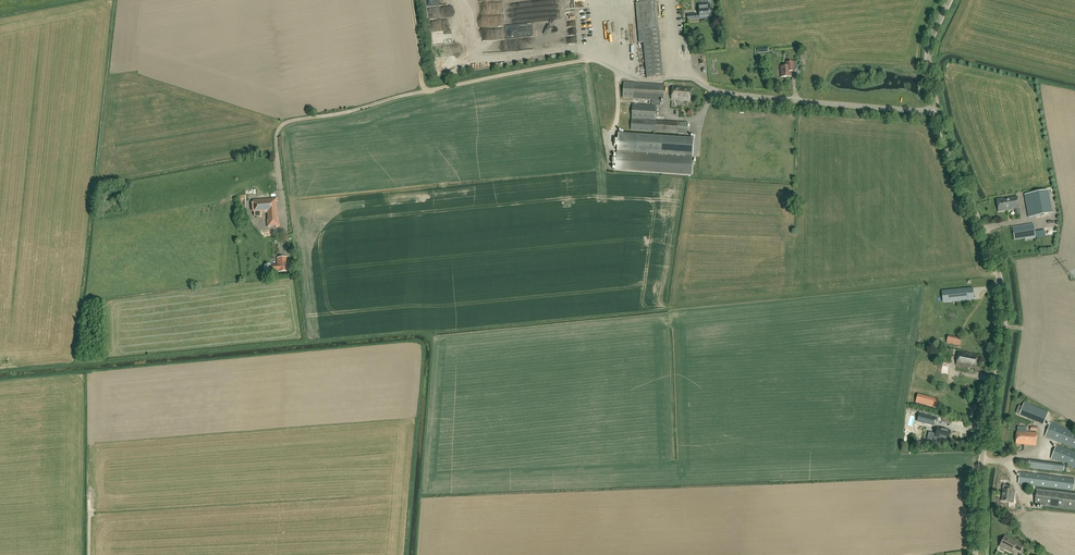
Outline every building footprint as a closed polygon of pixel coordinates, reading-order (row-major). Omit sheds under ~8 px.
[(646,79),(664,76),(657,0),(640,0),(646,79)] [(527,1),(517,2),(518,11),(529,9),(527,1)] [(688,20),(702,18),(702,17),(709,16),(708,13),(710,13),(709,5),(703,6),(703,4),(699,5),(700,14),(687,15),(688,20)] [(694,49),(694,66),(705,66),(705,62),(707,62),(707,49),(694,49)] [(781,77),(791,77),(791,68),(794,68),(793,62),(787,62),(787,64),(785,66),(781,67),(781,77)] [(655,131),(663,132),(687,133),(687,123),(656,121),(657,106),(660,106),(661,100),(664,100),(665,85),(634,83),(624,83),(623,98),(633,98),(655,100),(655,106),(632,104),(631,129),(653,131),(653,136),(655,136),(655,131)] [(692,88),(672,86),(671,100),(690,102),(692,88)] [(613,166),(616,166),(616,170),(691,176),(694,138),(655,136),(653,136),(618,133),(618,139),(615,139),(614,147),(617,147),(617,159),(613,159),(613,166)] [(1025,194),(1029,217),(1050,213),(1046,190),(1025,194)] [(998,212),(1019,208),(1017,196),(1003,199),(1003,198),(996,199),(998,212)] [(276,198),(253,200),(254,217),(262,216),(262,214),(266,214),(266,213),(267,213),(268,220),(267,220),(267,228),(270,227),(276,226),(276,228),(280,227),(280,225),(279,225),(278,219),(277,219),(276,202),(278,202),(277,198),(276,198)] [(1033,224),(1012,228),(1014,240),(1035,236),(1033,224)] [(271,265),(270,263),(270,264),(267,264),(264,266),(263,266),(264,271),(267,272),(271,272),(271,273),(271,271),(278,271),(278,272),(288,271),(287,265),(286,258),(277,259),(277,264),(271,265)] [(971,286),(972,296),(985,294),(983,284),(971,286)] [(968,289),(946,291),(947,302),(953,301),(953,300),(958,299),(958,301),(970,300),(968,289)] [(955,344),(957,338),(948,336),(947,343),(955,344)] [(962,340),(961,348),(977,348),(977,340),(962,340)] [(956,365),(975,369),(978,356),(958,352),(956,365)] [(948,375),(950,364),(947,363),(943,362),(941,373),(948,375)] [(1024,417),(1029,405),(1024,403),(1019,415),(1024,417)] [(1048,412),(1034,407),(1029,419),(1043,425),(1048,412)] [(935,418),(919,414),(917,422),(933,426),(935,418)] [(1050,423),(1045,436),(1074,448),(1074,434),(1050,423)] [(951,431),(937,428),(936,434),(933,434),(932,440),(938,442),(939,438),(949,441),(951,431)] [(1037,433),(1017,432),(1016,444),(1036,445),(1037,433)] [(1056,445),(1051,458),(1074,468),(1074,453),(1056,445)] [(1052,464),(1016,459),(1015,464),(1028,466),(1028,468),(1051,471),(1052,464)] [(1018,483),(1019,484),(1023,490),(1030,491),(1030,485),(1073,490),(1074,480),(1019,473),(1018,483)] [(1014,490),(1015,486),(1010,485),(1009,490),(1003,489),(1001,501),(1015,503),(1017,491),(1014,490)] [(1074,511),(1074,494),(1036,489),(1034,506),(1074,511)] [(1015,542),(1005,536),(1002,542),(1003,542),(1000,547),(1001,546),(1005,548),(1005,549),(1011,553),(1013,548),(1020,552),(1024,545),(1016,541),(1015,542)]
